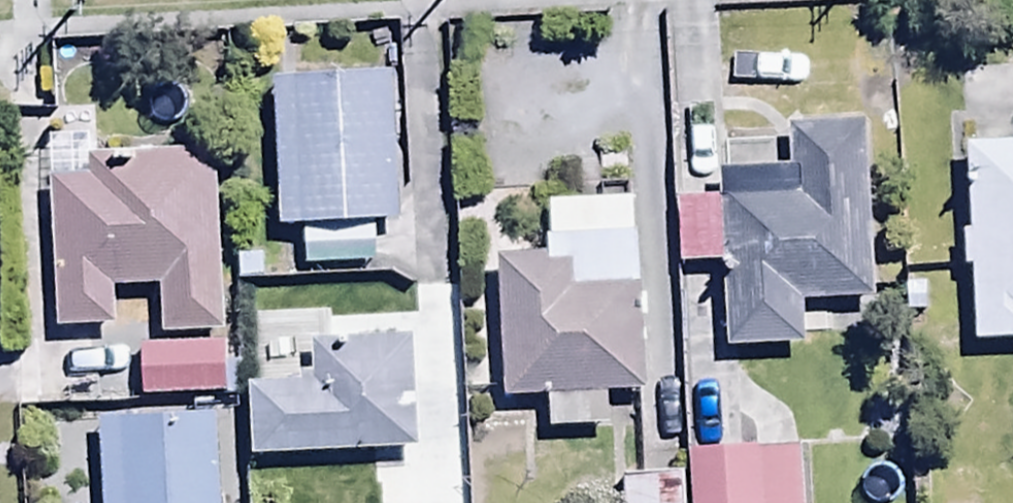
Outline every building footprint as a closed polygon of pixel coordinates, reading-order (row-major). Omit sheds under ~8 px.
[(391,38),(275,40),(278,189),(394,187),(391,38)] [(866,295),(861,127),(794,129),(795,169),(723,171),(724,197),(681,198),(683,262),(724,261),(726,350),(806,347),(804,297),(866,295)] [(965,144),(968,231),(962,231),(963,270),(972,270),(975,343),(1012,341),(1012,142),(965,144)] [(114,288),(160,288),(160,336),(218,336),(218,153),(90,153),(90,179),(56,179),(57,326),(114,326),(114,288)] [(550,255),(500,257),(506,399),(550,398),(551,430),(608,428),(607,393),(652,392),(645,232),(634,233),(633,199),(548,202),(550,255)] [(249,384),(254,457),(415,447),(407,330),(315,335),(317,379),(249,384)] [(224,343),(142,346),(144,399),(225,396),(224,343)] [(692,407),(697,502),(805,502),(799,401),(692,407)] [(619,432),(620,502),(684,502),(683,432),(619,432)]
